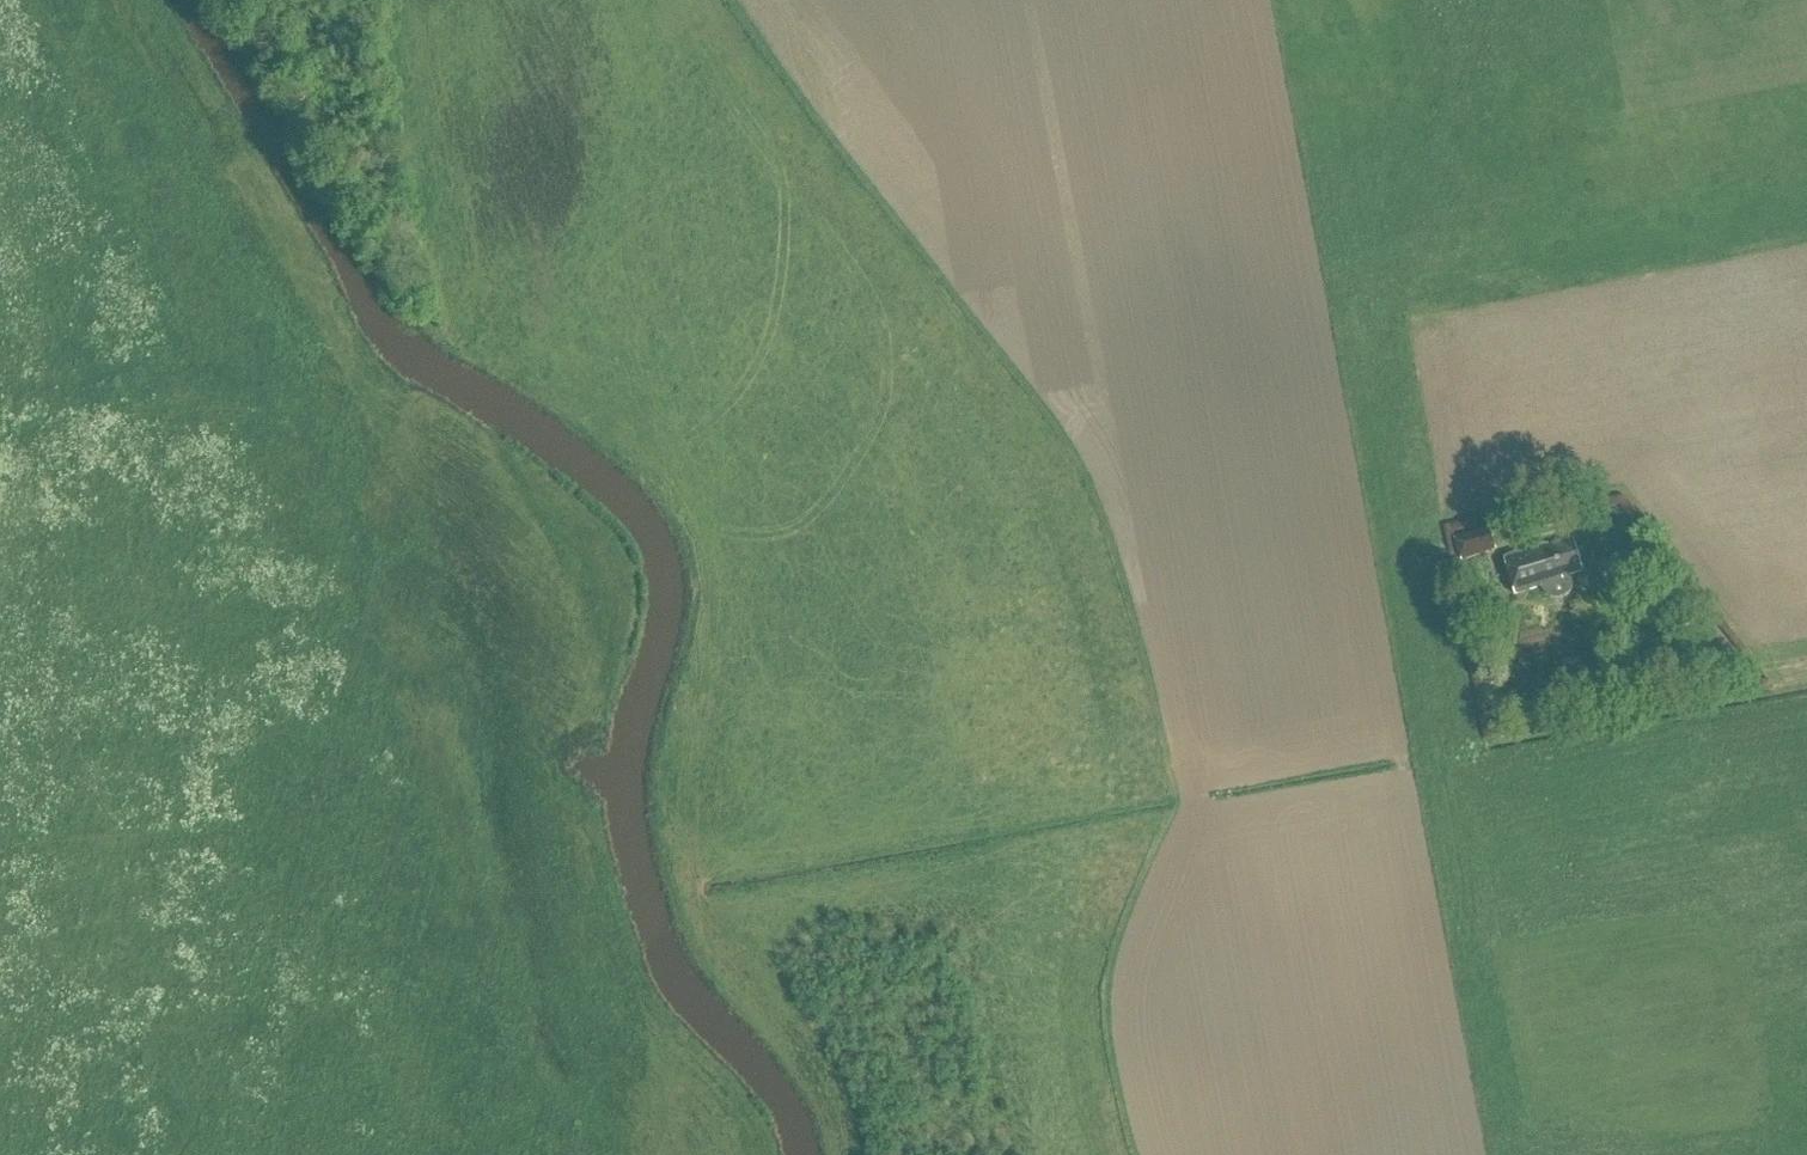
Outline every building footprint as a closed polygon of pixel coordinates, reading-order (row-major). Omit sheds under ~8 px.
[(1489,528),(1454,540),(1462,563),(1497,552),(1489,528)] [(1569,576),(1584,571),(1574,540),(1550,548),(1549,545),(1545,545),(1541,546),(1538,548),(1538,551),(1528,554),(1527,552),(1523,552),(1517,553),(1514,555),(1515,558),(1506,561),(1516,594),(1542,586),(1543,590),(1545,593),(1547,596),(1550,598),(1554,599),(1557,600),(1561,599),(1564,598),(1567,596),(1570,593),(1571,590),(1572,586),(1572,583),(1571,579),(1569,576)]
